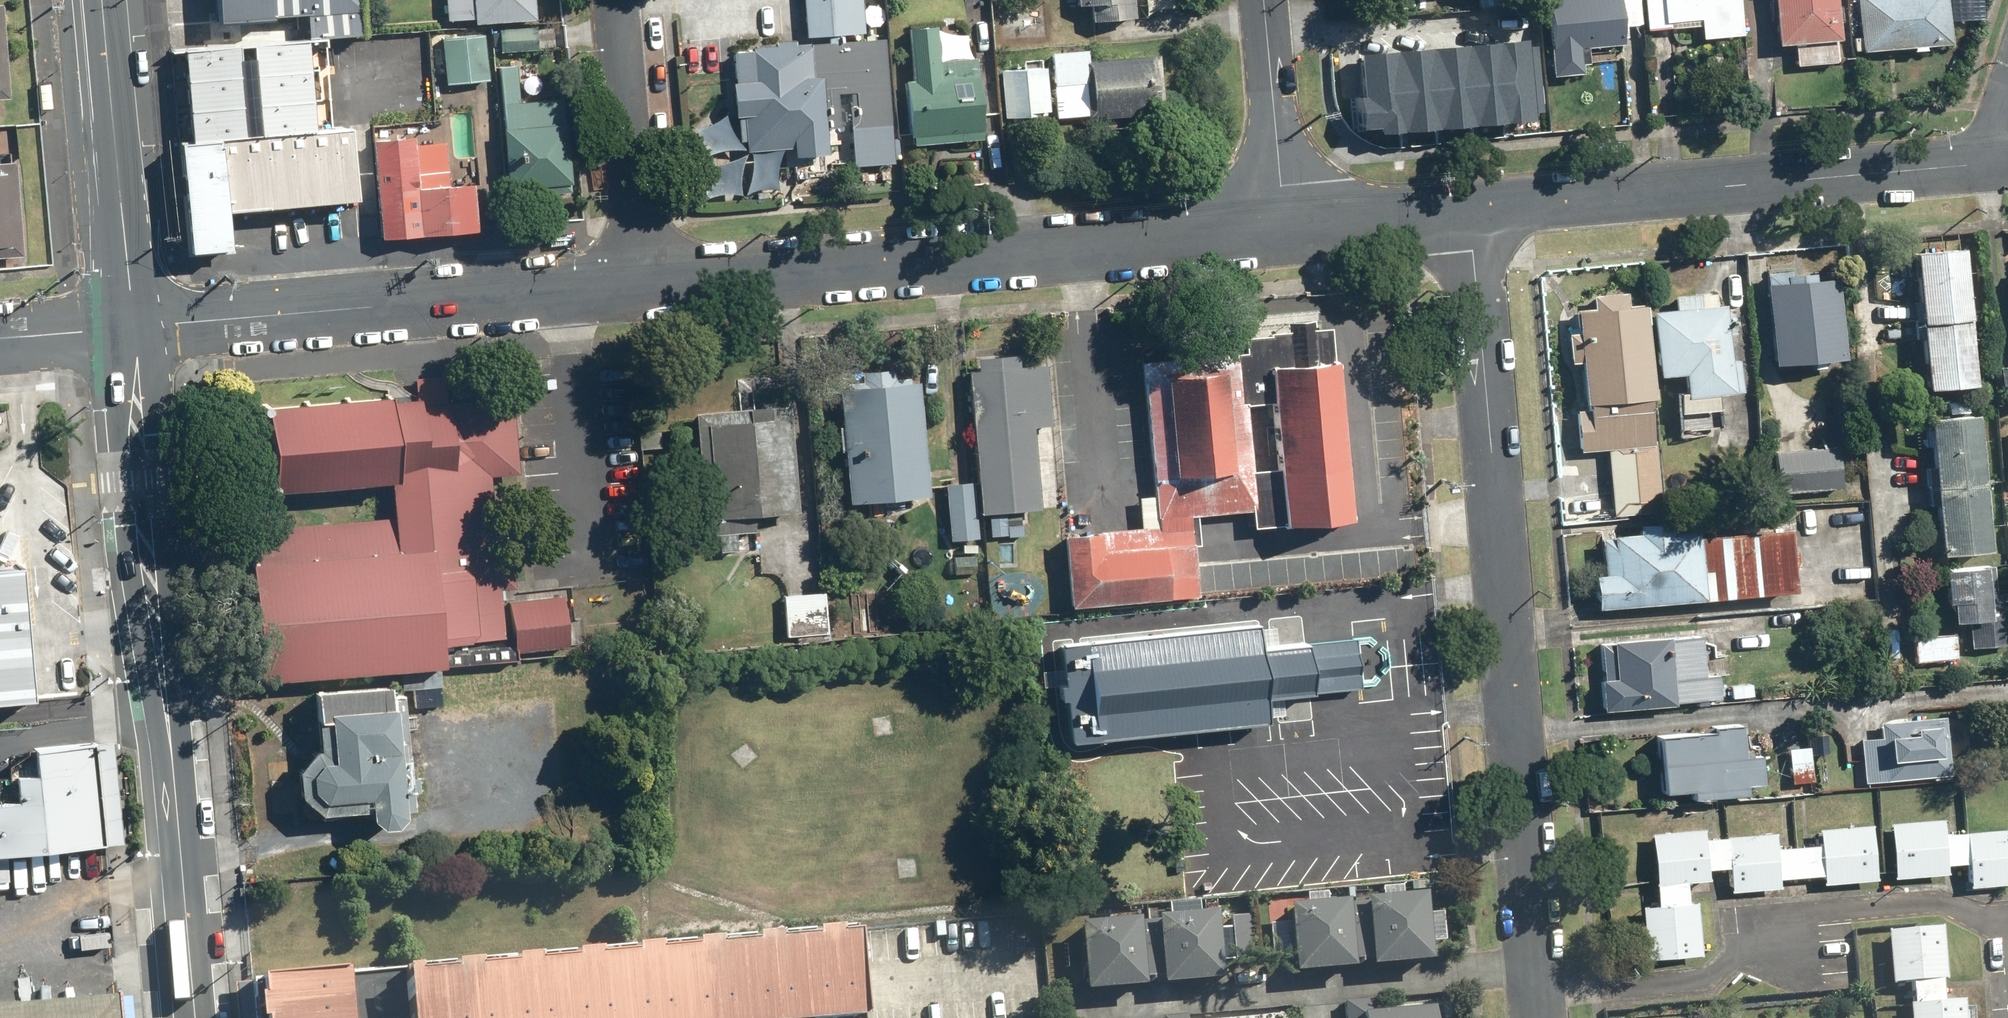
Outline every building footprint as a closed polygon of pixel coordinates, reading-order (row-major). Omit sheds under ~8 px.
[(217,22),(298,15),(355,10),(354,0),(215,0),(217,22)] [(441,20),(467,18),(467,24),(529,19),(527,0),(440,0),(441,20)] [(744,10),(801,5),(804,43),(732,49),(740,151),(792,147),(792,157),(828,154),(826,128),(841,126),(838,94),(853,93),(856,133),(891,131),(883,37),(863,39),(860,0),(743,0),(744,10)] [(1074,5),(1088,4),(1089,21),(1134,17),(1133,0),(1074,0),(1074,5)] [(1618,0),(1543,0),(1550,76),(1580,74),(1578,49),(1622,45),(1618,0)] [(1738,0),(1643,0),(1646,30),(1699,26),(1700,37),(1741,34),(1738,0)] [(1833,0),(1769,0),(1773,44),(1793,43),(1795,64),(1837,61),(1833,0)] [(1945,0),(1856,0),(1860,52),(1948,45),(1945,0)] [(0,3),(0,99),(11,98),(3,2),(0,3)] [(355,10),(298,15),(300,39),(311,38),(358,34),(355,10)] [(975,56),(937,59),(934,25),(907,27),(911,79),(906,79),(912,145),(982,139),(975,56)] [(493,30),(495,52),(533,49),(531,27),(493,30)] [(437,38),(441,84),(483,80),(478,33),(437,38)] [(182,49),(191,141),(321,129),(311,38),(300,39),(182,49)] [(1390,84),(1393,121),(1530,112),(1525,40),(1363,51),(1365,85),(1390,84)] [(1161,110),(1157,54),(1087,60),(1086,49),(1049,52),(1054,118),(1161,110)] [(493,66),(507,197),(568,191),(558,98),(513,102),(509,64),(493,66)] [(1045,114),(1041,66),(999,70),(1004,118),(1045,114)] [(178,142),(188,256),(239,251),(234,210),(362,198),(355,126),(321,129),(191,141),(178,142)] [(371,140),(382,237),(476,228),(471,183),(445,186),(440,142),(413,145),(412,136),(371,140)] [(0,161),(0,257),(24,255),(17,160),(0,161)] [(1961,248),(1911,252),(1922,389),(1972,385),(1961,248)] [(1835,276),(1763,283),(1771,364),(1842,358),(1835,276)] [(1593,309),(1576,311),(1577,332),(1567,333),(1569,362),(1579,362),(1583,405),(1574,405),(1578,451),(1607,449),(1612,515),(1660,511),(1644,305),(1627,306),(1626,293),(1591,295),(1593,309)] [(1723,304),(1650,310),(1655,376),(1679,374),(1681,397),(1731,393),(1723,304)] [(1062,534),(1069,607),(1195,595),(1187,514),(1249,508),(1251,527),(1347,518),(1329,327),(1243,335),(1245,350),(1140,360),(1156,525),(1062,534)] [(1044,365),(966,371),(978,513),(1038,508),(1031,426),(1049,425),(1044,365)] [(1998,368),(2002,401),(2007,401),(2007,367),(1998,368)] [(413,400),(272,411),(278,491),(392,482),(394,516),(238,528),(250,679),(437,665),(435,643),(501,638),(488,475),(513,473),(504,368),(411,375),(413,400)] [(919,382),(836,387),(844,503),(926,497),(919,382)] [(787,403),(694,411),(704,535),(752,531),(751,515),(796,512),(787,403)] [(1975,413),(1925,417),(1936,554),(1986,550),(1975,413)] [(1829,447),(1773,452),(1777,492),(1833,487),(1829,447)] [(973,480),(944,483),(950,540),(978,538),(973,480)] [(29,567),(20,485),(0,486),(0,570),(29,567)] [(1786,528),(1695,535),(1695,529),(1669,531),(1669,520),(1634,522),(1635,533),(1600,536),(1603,574),(1592,574),(1595,607),(1791,591),(1786,528)] [(1939,570),(1942,603),(1947,603),(1949,621),(1966,619),(1969,647),(2007,643),(2007,620),(2005,592),(1994,593),(1991,565),(1939,570)] [(0,570),(0,702),(40,699),(29,567),(0,570)] [(824,591),(782,593),(785,635),(827,632),(824,591)] [(564,594),(508,600),(514,651),(570,645),(564,594)] [(1329,690),(1359,687),(1354,636),(1324,639),(1256,647),(1253,623),(1055,643),(1066,742),(1263,721),(1261,697),(1329,690)] [(1953,632),(1912,635),(1914,659),(1955,656),(1953,632)] [(1698,635),(1600,642),(1603,677),(1596,678),(1599,708),(1717,699),(1715,674),(1701,675),(1698,635)] [(403,681),(308,689),(313,748),(290,771),(292,797),(316,815),(358,812),(373,827),(388,826),(396,812),(414,810),(403,681)] [(1943,714),(1877,721),(1879,736),(1859,738),(1864,783),(1950,774),(1943,714)] [(1711,731),(1656,735),(1660,793),(1687,791),(1688,799),(1746,794),(1745,784),(1762,783),(1759,754),(1741,755),(1738,723),(1710,725),(1711,731)] [(97,843),(87,742),(26,748),(28,772),(8,774),(10,800),(0,801),(0,851),(97,843)] [(1940,818),(1885,823),(1890,876),(1945,871),(1940,818)] [(1869,824),(1814,829),(1819,882),(1874,877),(1869,824)] [(1703,826),(1648,831),(1653,884),(1708,879),(1703,826)] [(1963,832),(1968,886),(2007,882),(2007,827),(1963,832)] [(1772,831),(1723,836),(1729,890),(1778,885),(1772,831)] [(1422,894),(1362,900),(1368,968),(1428,963),(1422,894)] [(1694,900),(1639,905),(1644,958),(1699,953),(1694,900)] [(1343,901),(1284,906),(1290,974),(1350,969),(1343,901)] [(1212,913),(1153,918),(1159,986),(1219,981),(1212,913)] [(1135,920),(1075,925),(1082,993),(1141,988),(1135,920)] [(1941,926),(1886,931),(1891,984),(1946,979),(1941,926)] [(420,1017),(867,1017),(869,1017),(875,1017),(866,930),(646,949),(415,970),(420,1017)] [(263,983),(266,1017),(354,1017),(351,975),(263,983)] [(1342,1001),(1343,1017),(1427,1017),(1427,1008),(1370,1014),(1368,999),(1342,1001)] [(0,1011),(0,1017),(113,1017),(111,1000),(0,1011)] [(1906,1005),(1907,1017),(1963,1017),(1961,1000),(1906,1005)]
